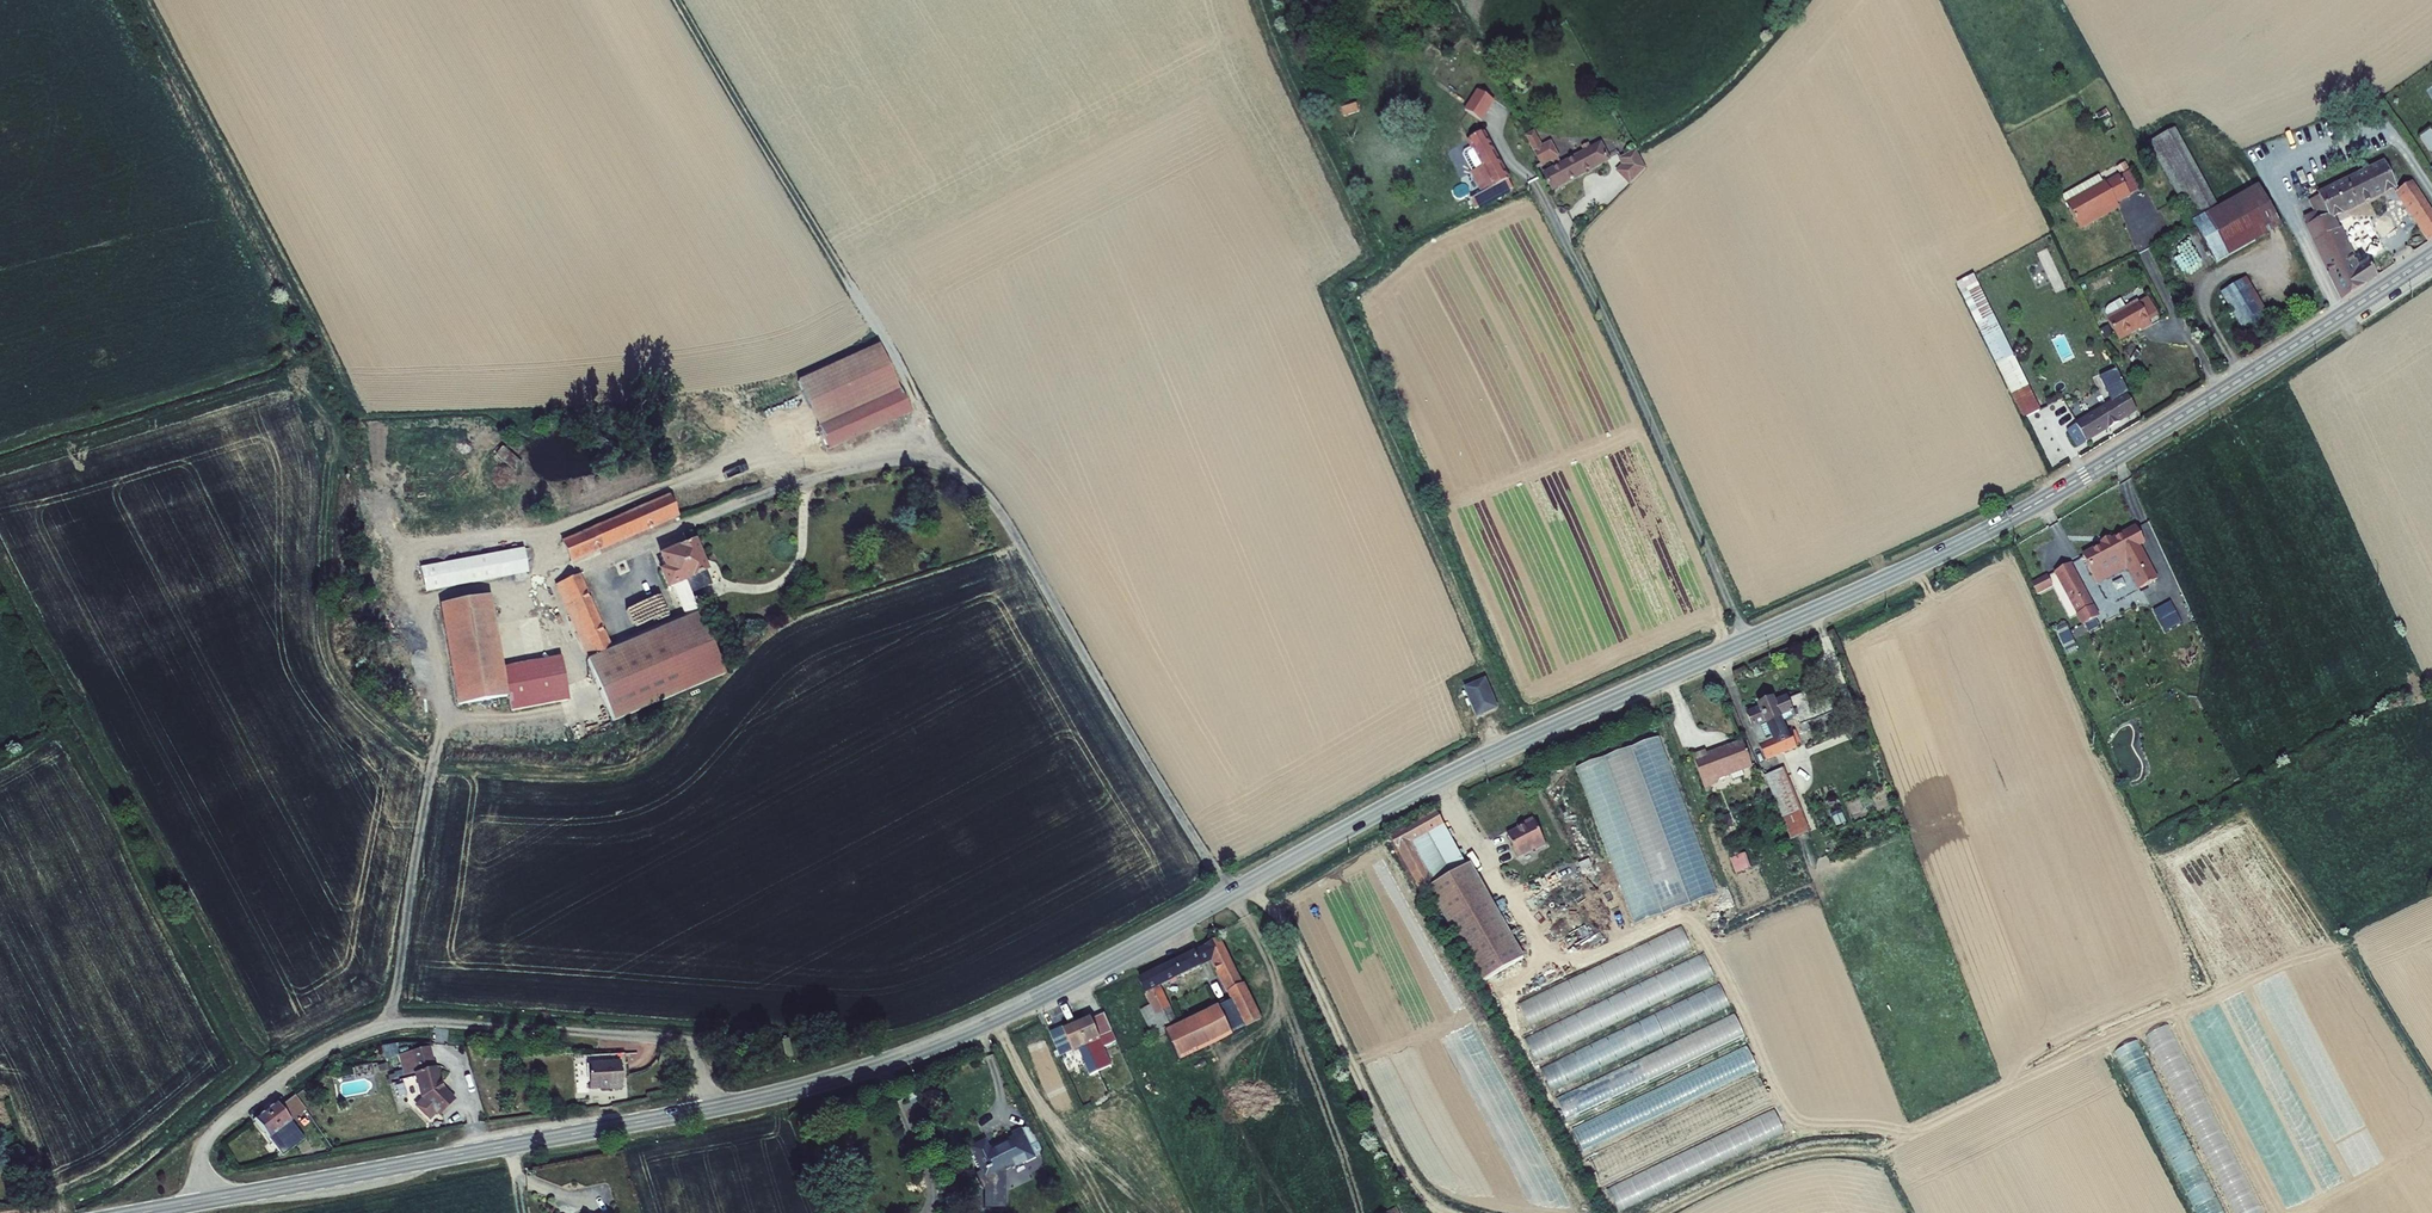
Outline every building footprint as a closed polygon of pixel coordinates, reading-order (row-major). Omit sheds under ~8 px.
[(1465,99),(1480,111),(1495,91),(1479,80),(1465,99)] [(1356,103),(1341,108),(1344,117),(1358,112),(1356,103)] [(2187,212),(2206,200),(2161,119),(2142,129),(2187,212)] [(1502,184),(1507,182),(1481,122),(1466,129),(1469,137),(1461,140),(1459,144),(1467,161),(1466,161),(1476,183),(1462,189),(1467,200),(1493,188),(1502,184)] [(1528,142),(1533,140),(1528,130),(1523,132),(1528,142)] [(1537,147),(1533,140),(1528,142),(1523,132),(1518,134),(1525,151),(1533,166),(1546,160),(1550,167),(1537,173),(1543,184),(1545,188),(1548,187),(1599,162),(1592,148),(1585,151),(1581,143),(1575,146),(1578,154),(1555,164),(1544,143),(1537,147)] [(1632,183),(1648,169),(1639,151),(1627,157),(1630,162),(1624,168),(1632,183)] [(2341,300),(2378,275),(2373,262),(2361,268),(2336,214),(2397,185),(2384,158),(2319,186),(2319,192),(2308,198),(2315,209),(2304,215),(2341,300)] [(2139,172),(2129,177),(2139,196),(2149,190),(2139,172)] [(1543,184),(1537,173),(1532,176),(1537,187),(1543,184)] [(2109,176),(2092,185),(2096,193),(2113,184),(2109,176)] [(2139,196),(2129,177),(2115,185),(2115,183),(2113,184),(2096,193),(2092,185),(2071,196),(2075,204),(2089,229),(2103,222),(2101,219),(2126,205),(2125,203),(2139,196)] [(2396,191),(2427,241),(2431,238),(2431,210),(2412,179),(2396,191)] [(1502,184),(1493,188),(1495,193),(1504,189),(1502,184)] [(2186,223),(2202,247),(2205,251),(2267,209),(2249,184),(2210,207),(2206,200),(2187,212),(2191,220),(2186,223)] [(2202,247),(2186,223),(2175,230),(2184,246),(2190,254),(2202,247)] [(2184,246),(2175,230),(2170,233),(2179,249),(2184,246)] [(2205,286),(2230,323),(2255,307),(2230,270),(2205,286)] [(2041,408),(1974,273),(1956,282),(2025,416),(2041,408)] [(2108,314),(2120,339),(2131,335),(2132,332),(2142,328),(2142,330),(2152,324),(2150,319),(2160,314),(2148,294),(2138,298),(2128,303),(2116,310),(2113,311),(2110,313),(2109,314),(2108,314)] [(791,367),(794,372),(890,367),(871,328),(791,367)] [(904,395),(890,367),(794,372),(827,434),(904,395)] [(2118,402),(2070,430),(2065,434),(2074,450),(2137,415),(2121,380),(2110,385),(2118,402)] [(521,464),(504,448),(496,455),(514,472),(521,464)] [(669,494),(561,540),(570,563),(679,517),(669,494)] [(2134,547),(2142,543),(2133,525),(2081,553),(2092,576),(2121,561),(2137,591),(2152,583),(2144,568),(2134,547)] [(708,571),(694,539),(677,546),(676,546),(657,554),(662,568),(657,570),(665,590),(672,587),(692,579),(691,578),(706,572),(708,571)] [(523,548),(419,567),(424,592),(528,573),(523,548)] [(2051,570),(2072,613),(2068,616),(2074,626),(2090,619),(2064,564),(2051,570)] [(711,585),(706,572),(691,578),(692,579),(672,587),(685,618),(695,614),(698,613),(690,594),(711,585)] [(580,574),(555,585),(578,639),(583,650),(587,659),(613,649),(580,574)] [(2028,582),(2033,593),(2049,584),(2044,574),(2028,582)] [(569,700),(561,656),(503,667),(490,595),(438,605),(456,706),(507,697),(511,711),(569,700)] [(613,649),(587,659),(613,724),(725,674),(695,614),(685,618),(613,649)] [(2044,619),(2050,631),(2057,628),(2051,616),(2044,619)] [(583,650),(578,639),(564,644),(569,657),(581,653),(580,651),(583,650)] [(1819,642),(1825,656),(1832,654),(1827,640),(1819,642)] [(1499,710),(1487,684),(1467,693),(1479,720),(1499,710)] [(1807,690),(1788,697),(1800,725),(1834,712),(1829,698),(1814,704),(1807,690)] [(1794,719),(1786,698),(1769,705),(1768,701),(1754,707),(1756,710),(1745,714),(1755,739),(1769,733),(1767,727),(1779,722),(1780,725),(1794,719)] [(1792,733),(1759,747),(1763,758),(1764,761),(1798,747),(1792,733)] [(1662,738),(1578,767),(1631,926),(1716,898),(1662,738)] [(1687,754),(1698,785),(1711,780),(1710,777),(1746,763),(1737,739),(1701,752),(1700,750),(1687,754)] [(1784,785),(1767,792),(1771,800),(1780,827),(1786,840),(1788,838),(1795,855),(1812,848),(1784,785)] [(1389,837),(1419,891),(1423,889),(1462,870),(1434,814),(1389,837)] [(1531,829),(1522,833),(1523,835),(1505,843),(1514,865),(1531,858),(1532,860),(1542,856),(1531,829)] [(1788,838),(1786,840),(1793,856),(1795,855),(1788,838)] [(1728,859),(1734,874),(1750,869),(1745,854),(1728,859)] [(1462,870),(1423,889),(1444,927),(1455,922),(1460,932),(1476,925),(1470,914),(1486,905),(1466,868),(1462,870)] [(1455,922),(1444,927),(1475,983),(1518,962),(1486,905),(1470,914),(1476,925),(1460,932),(1455,922)] [(1273,1008),(1232,930),(1216,939),(1256,1017),(1273,1008)] [(1525,1021),(1692,954),(1683,930),(1516,997),(1525,1021)] [(1192,953),(1154,974),(1158,982),(1173,1013),(1188,1006),(1175,980),(1215,958),(1208,944),(1192,953)] [(1531,1054),(1715,982),(1706,959),(1572,1012),(1575,1019),(1524,1038),(1531,1054)] [(1547,1085),(1731,1012),(1721,989),(1538,1062),(1547,1085)] [(1247,1027),(1245,1022),(1232,998),(1179,1025),(1195,1056),(1225,1039),(1235,1034),(1247,1027)] [(1102,1011),(1089,1017),(1106,1052),(1113,1050),(1106,1035),(1113,1032),(1102,1011)] [(1106,1052),(1089,1017),(1072,1024),(1083,1045),(1089,1041),(1097,1057),(1106,1052)] [(2228,1212),(2256,1212),(2176,1025),(2152,1035),(2228,1212)] [(2193,1212),(2221,1212),(2141,1039),(2118,1049),(2193,1212)] [(398,1055),(399,1055),(395,1044),(382,1046),(385,1059),(398,1056),(398,1055)] [(399,1055),(398,1055),(398,1056),(402,1071),(404,1076),(414,1073),(420,1099),(421,1100),(414,1107),(430,1122),(437,1115),(439,1117),(456,1100),(444,1088),(443,1089),(441,1085),(442,1084),(430,1047),(399,1055)] [(603,1052),(595,1051),(592,1078),(612,1080),(603,1052)] [(1580,1147),(1759,1075),(1749,1051),(1570,1123),(1580,1147)] [(628,1054),(603,1052),(612,1080),(625,1081),(628,1054)] [(1564,1119),(1652,1083),(1643,1061),(1555,1096),(1564,1119)] [(404,1076),(402,1071),(394,1073),(394,1074),(388,1076),(389,1080),(387,1080),(388,1085),(391,1085),(390,1080),(404,1076)] [(1762,1083),(1587,1153),(1596,1176),(1771,1107),(1762,1083)] [(258,1117),(254,1120),(269,1139),(282,1157),(305,1140),(291,1122),(307,1111),(295,1096),(289,1100),(279,1108),(276,1103),(258,1117)] [(1614,1204),(1785,1138),(1777,1116),(1605,1181),(1614,1204)] [(999,1130),(983,1138),(999,1168),(1028,1154),(1030,1158),(1049,1149),(1035,1118),(1025,1123),(1027,1128),(1004,1138),(999,1130)]
